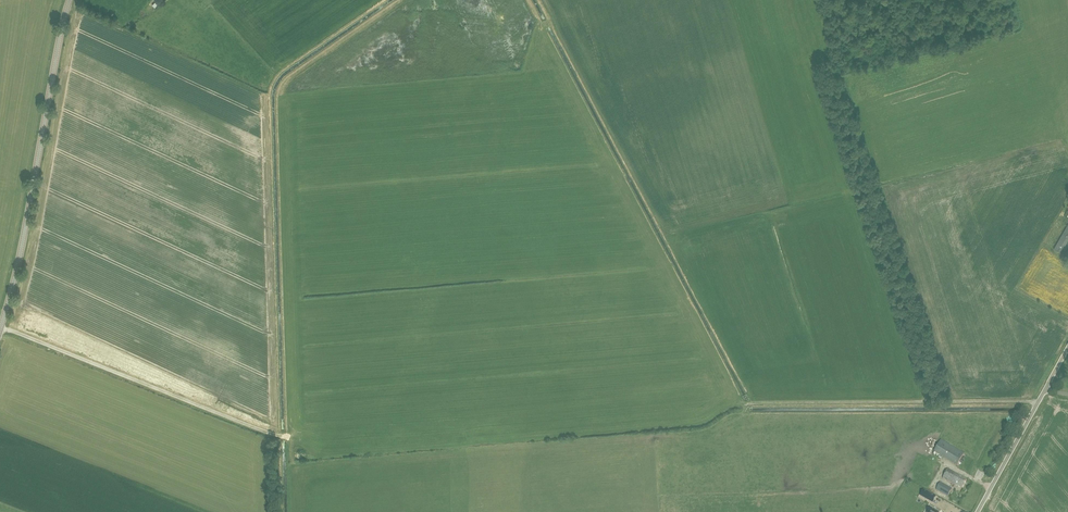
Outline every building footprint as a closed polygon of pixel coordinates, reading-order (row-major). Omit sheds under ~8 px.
[(1054,249),(1062,253),(1067,242),(1067,225),(1054,249)] [(957,383),(950,385),(953,391),(959,389),(957,383)] [(957,465),(964,453),(941,440),(934,452),(957,465)] [(955,483),(962,487),(966,480),(956,474),(952,482),(949,480),(947,483),(954,486),(955,483)] [(948,496),(952,489),(940,482),(936,490),(948,496)] [(920,495),(928,499),(932,502),(936,496),(931,494),(923,489),(920,495)]
